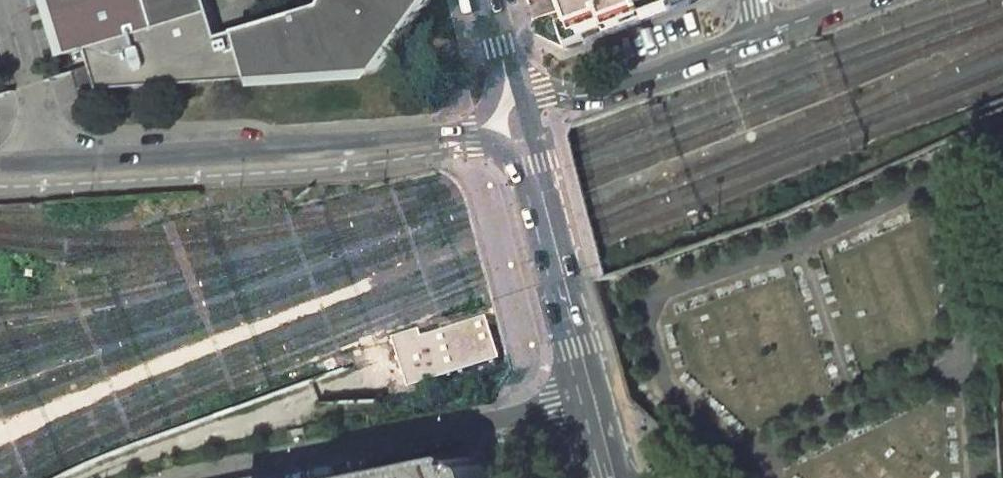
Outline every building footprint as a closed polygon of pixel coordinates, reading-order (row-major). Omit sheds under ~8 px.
[(154,0),(57,0),(75,55),(97,48),(164,31),(154,0)] [(335,3),(231,36),(219,0),(154,0),(164,31),(97,48),(102,66),(78,73),(83,91),(108,91),(179,86),(294,77),(379,71),(428,0),(337,0),(335,3)] [(558,11),(563,24),(555,27),(563,48),(691,0),(554,0),(558,11)] [(485,316),(420,336),(417,328),(390,336),(406,386),(498,358),(485,316)] [(366,477),(489,477),(487,469),(486,468),(486,467),(472,458),(469,457),(466,457),(366,477)]
